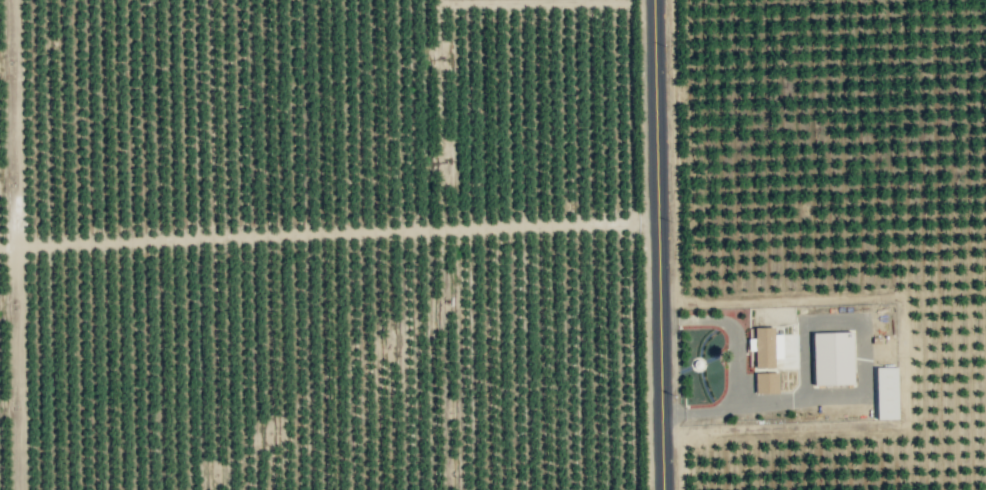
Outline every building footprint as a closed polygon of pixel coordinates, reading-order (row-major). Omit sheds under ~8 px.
[(754,327),(755,339),(748,339),(748,350),(755,350),(755,368),(774,368),(774,358),(783,358),(782,334),(774,335),(774,327),(754,327)] [(854,384),(852,332),(813,333),(814,385),(854,384)] [(897,367),(875,367),(876,419),(898,419),(897,367)] [(779,393),(778,372),(755,373),(755,393),(779,393)]
